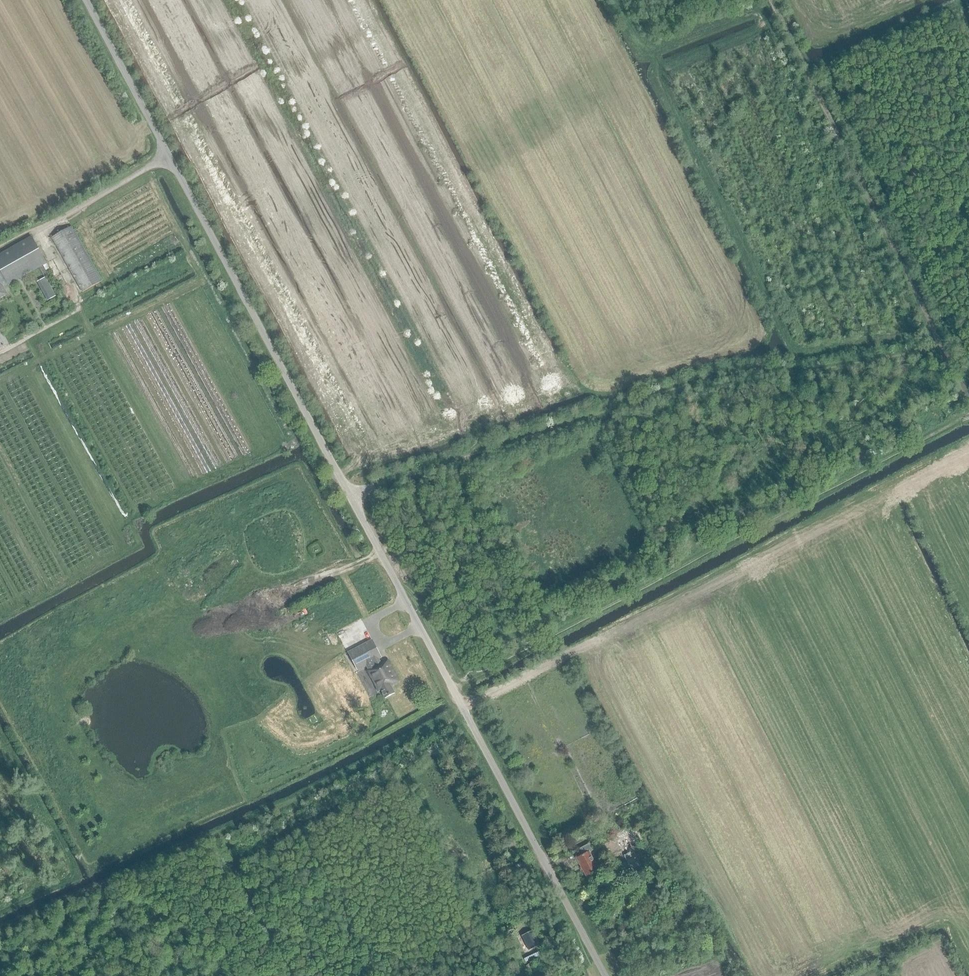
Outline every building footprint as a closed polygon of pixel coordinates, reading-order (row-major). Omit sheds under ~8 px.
[(52,237),(84,291),(103,280),(71,226),(52,237)] [(9,295),(4,286),(9,283),(10,285),(47,264),(32,238),(0,256),(0,300),(9,295)] [(57,295),(46,277),(38,282),(48,300),(57,295)] [(0,331),(0,350),(8,346),(0,331)] [(348,653),(358,670),(366,666),(369,671),(368,671),(379,691),(381,690),(385,698),(394,693),(390,685),(398,681),(388,661),(382,664),(379,659),(381,658),(372,640),(348,653)] [(650,860),(634,829),(615,838),(631,870),(650,860)] [(577,859),(587,878),(599,871),(589,852),(593,850),(589,844),(579,849),(583,856),(577,859)] [(675,912),(680,921),(687,918),(686,916),(687,915),(683,908),(675,912)] [(540,945),(533,931),(521,936),(528,951),(540,945)]
